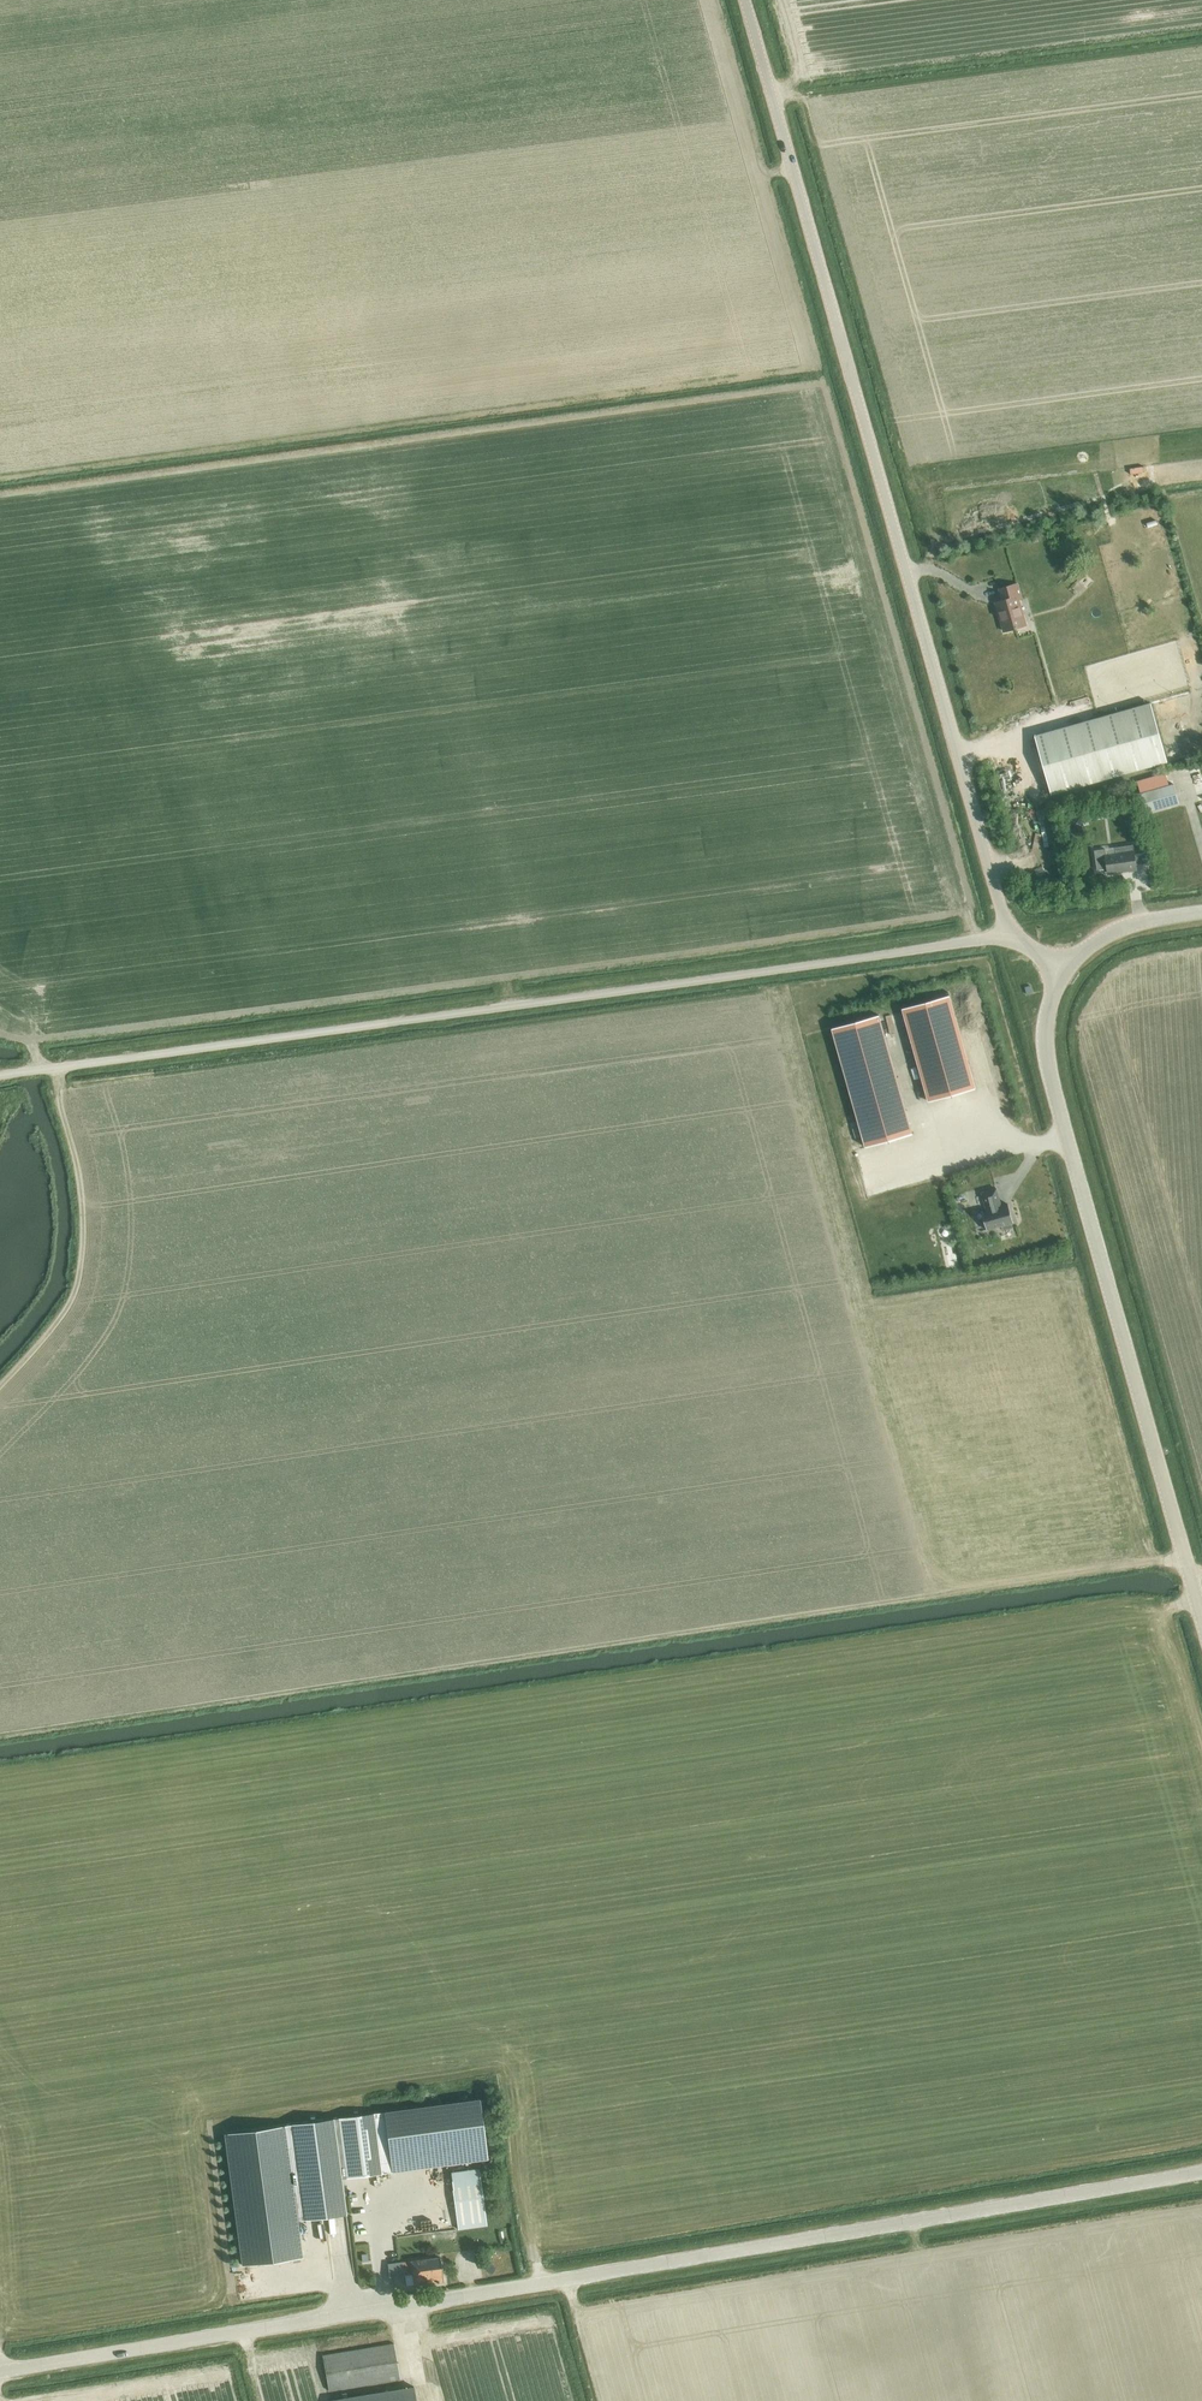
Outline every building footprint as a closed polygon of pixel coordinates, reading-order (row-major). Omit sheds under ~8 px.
[(1082,577),(1078,584),(1083,588),(1088,580),(1082,577)] [(1019,600),(1023,599),(1018,583),(1017,584),(999,589),(1002,600),(996,602),(1004,631),(1026,625),(1019,600)] [(1167,637),(1170,663),(1176,662),(1176,666),(1185,665),(1181,635),(1167,637)] [(1035,736),(1051,794),(1167,761),(1151,703),(1098,718),(1035,736)] [(1139,794),(1145,813),(1179,803),(1174,784),(1139,794)] [(1134,790),(1120,793),(1122,800),(1135,797),(1134,790)] [(1061,829),(1052,802),(1047,804),(1055,831),(1061,829)] [(1133,803),(1123,806),(1124,812),(1135,810),(1133,803)] [(1080,817),(1069,819),(1071,831),(1083,829),(1080,817)] [(1106,849),(1094,850),(1097,869),(1107,868),(1108,873),(1137,869),(1136,864),(1149,862),(1147,846),(1134,848),(1133,844),(1115,847),(1116,853),(1107,855),(1106,849)] [(902,1008),(929,1101),(976,1088),(959,1030),(949,995),(902,1008)] [(913,1133),(880,1015),(832,1028),(865,1147),(913,1133)] [(982,1211),(987,1229),(1002,1225),(1003,1229),(1012,1227),(1011,1223),(1013,1222),(1008,1204),(1001,1206),(996,1188),(982,1192),(987,1210),(982,1211)] [(487,2157),(479,2097),(373,2112),(382,2172),(487,2157)] [(337,2117),(345,2177),(382,2172),(373,2112),(337,2117)] [(345,2177),(337,2117),(291,2123),(304,2219),(346,2213),(341,2177),(345,2177)] [(291,2124),(223,2133),(241,2264),(302,2256),(297,2219),(304,2218),(291,2124)] [(450,2172),(454,2200),(457,2228),(486,2224),(478,2168),(450,2172)] [(387,2264),(389,2275),(412,2273),(413,2284),(443,2280),(439,2257),(387,2264)] [(322,2354),(328,2389),(400,2378),(394,2343),(322,2354)] [(330,2400),(415,2400),(413,2385),(330,2399),(330,2400)]
